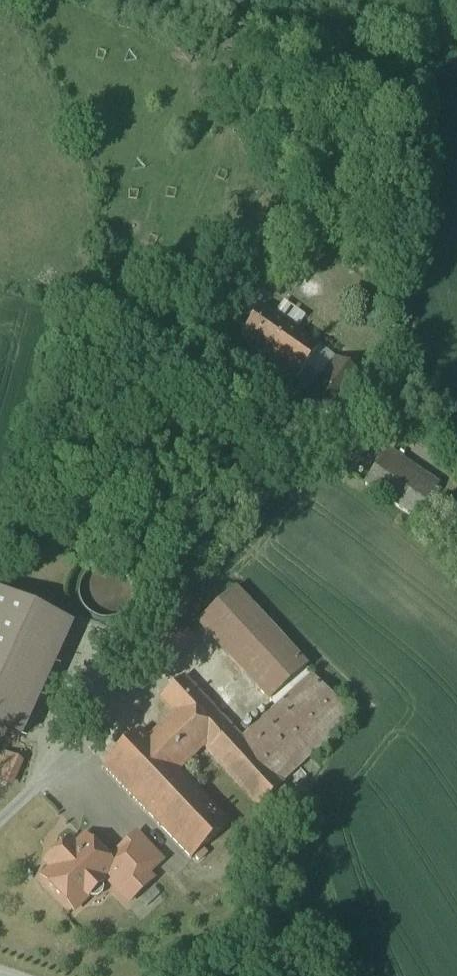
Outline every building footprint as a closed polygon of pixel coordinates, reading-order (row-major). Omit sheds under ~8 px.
[(319,348),(261,307),(239,338),(297,379),(319,348)] [(335,359),(305,402),(343,429),(374,386),(335,359)] [(434,491),(383,456),(364,484),(415,519),(434,491)] [(130,603),(132,593),(130,583),(124,574),(115,568),(105,567),(94,569),(86,575),(80,584),(78,594),(81,604),(87,613),(95,618),(106,620),(116,618),(125,612),(130,603)] [(305,669),(233,590),(198,623),(270,701),(305,669)] [(0,597),(0,730),(19,739),(69,628),(0,597)] [(172,618),(137,651),(139,653),(148,664),(151,666),(186,634),(172,618)] [(148,664),(139,653),(132,660),(142,670),(148,664)] [(305,669),(270,701),(277,709),(313,677),(305,669)] [(277,709),(242,742),(183,677),(160,699),(174,715),(147,741),(138,732),(102,766),(141,807),(177,773),(204,747),(271,820),(294,798),(279,782),(350,717),(313,677),(277,709)] [(7,789),(19,762),(0,753),(0,786),(7,789)] [(227,825),(177,773),(141,807),(191,859),(194,857),(199,861),(206,854),(201,850),(227,825)] [(160,862),(135,835),(118,852),(119,854),(109,864),(115,871),(106,880),(128,903),(152,880),(146,875),(160,862)] [(75,847),(69,841),(45,864),(51,869),(42,878),(73,911),(106,880),(115,871),(109,864),(84,838),(75,847)]
